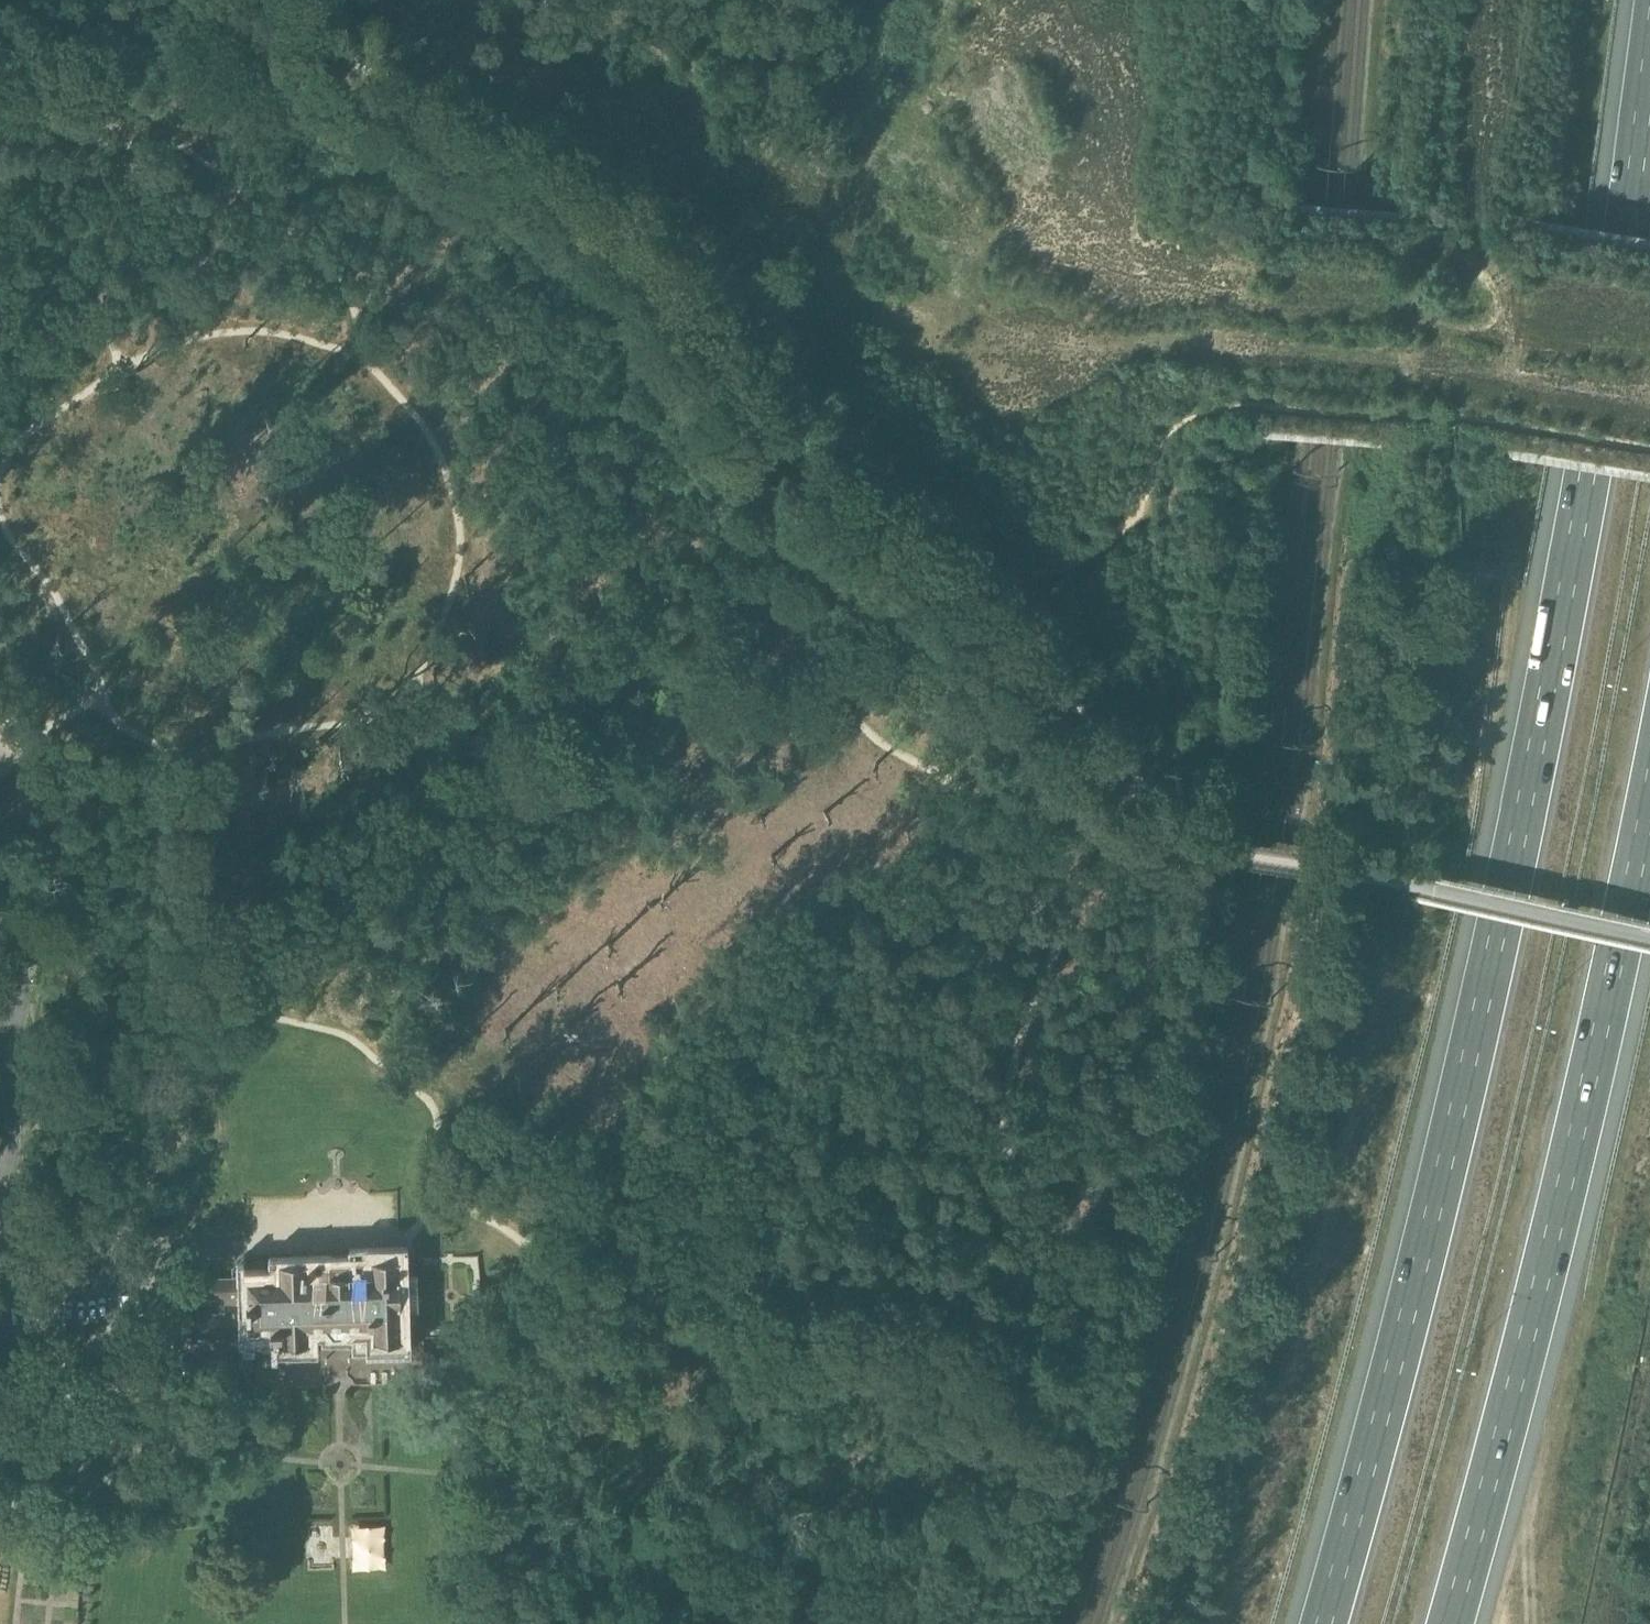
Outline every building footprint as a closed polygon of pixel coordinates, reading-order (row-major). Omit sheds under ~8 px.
[(188,1313),(188,1334),(214,1333),(213,1326),(270,1325),(270,1330),(281,1329),(282,1341),(287,1341),(290,1346),(302,1346),(304,1340),(310,1340),(310,1326),(329,1325),(330,1329),(334,1333),(340,1332),(345,1329),(345,1325),(365,1324),(365,1338),(372,1338),(372,1339),(379,1339),(381,1343),(393,1343),(395,1338),(400,1338),(400,1301),(405,1300),(408,1294),(408,1288),(403,1283),(399,1282),(398,1258),(393,1258),(390,1254),(379,1254),(377,1259),(371,1259),(371,1274),(347,1274),(347,1262),(332,1262),(332,1275),(307,1275),(306,1261),(278,1262),(278,1274),(190,1277),(190,1296),(194,1296),(196,1301),(204,1300),(207,1296),(210,1296),(210,1304),(220,1304),(221,1312),(188,1313)] [(238,1403),(236,1361),(212,1362),(214,1404),(238,1403)]
